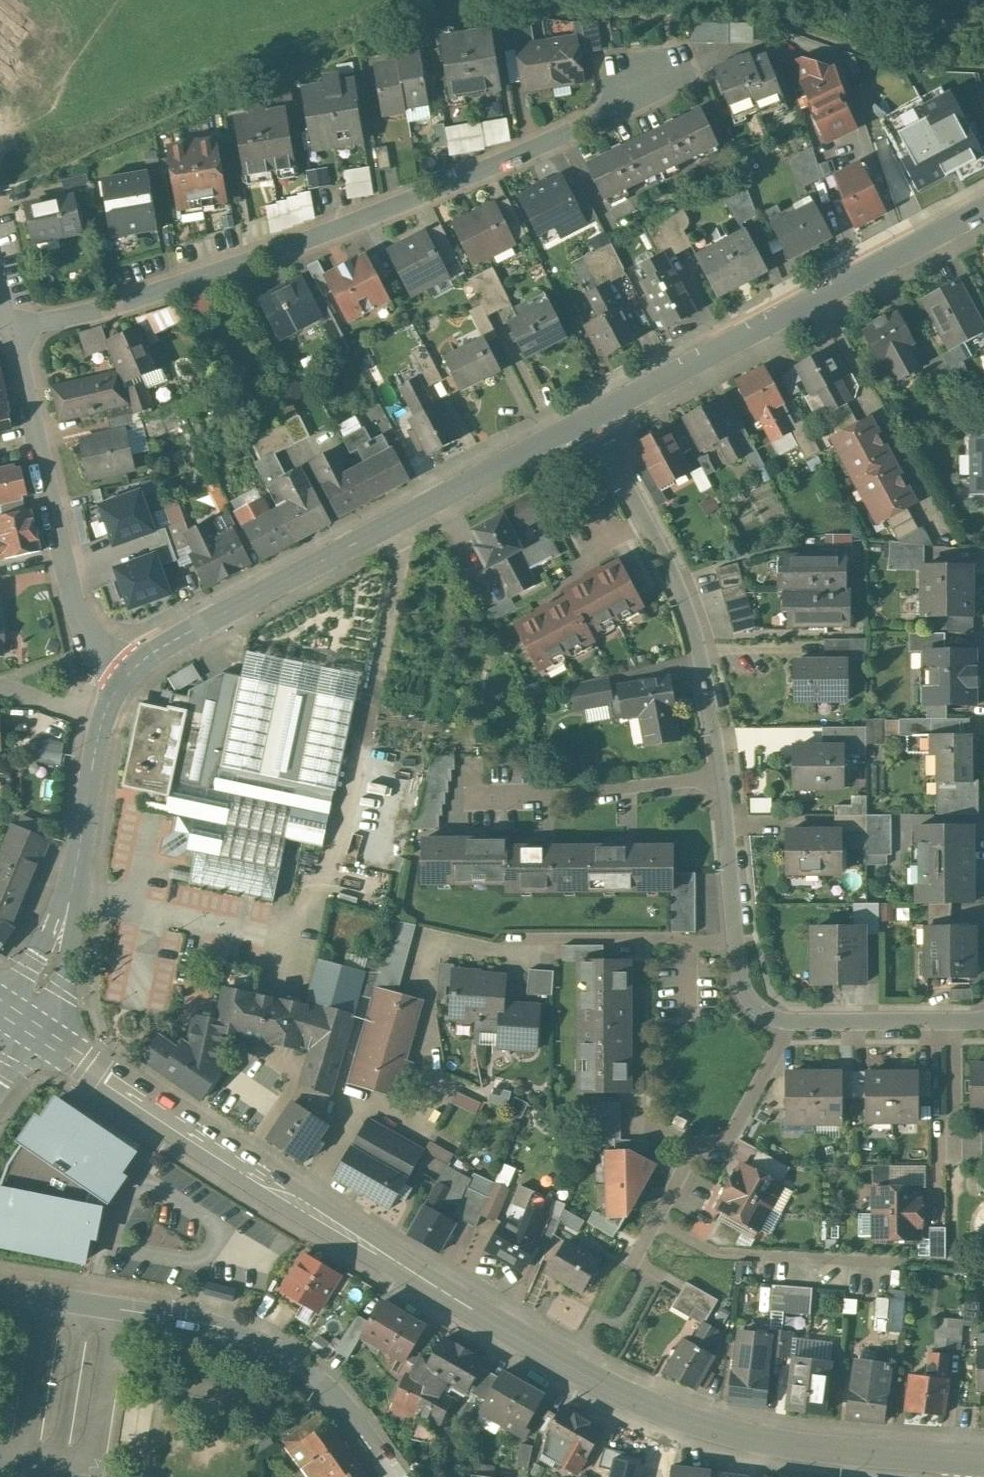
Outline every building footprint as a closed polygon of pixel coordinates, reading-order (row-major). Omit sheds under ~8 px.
[(531,23),(500,28),(505,54),(518,52),(517,49),(534,46),(531,23)] [(713,38),(747,38),(747,23),(713,23),(713,38)] [(489,30),(441,38),(451,97),(499,89),(489,30)] [(575,39),(546,44),(553,83),(580,79),(580,81),(582,81),(575,39)] [(534,46),(517,49),(518,52),(524,90),(526,90),(525,88),(553,83),(546,44),(534,46)] [(766,53),(752,59),(750,53),(713,67),(734,120),(758,110),(760,116),(786,106),(766,53)] [(420,54),(396,58),(397,62),(398,62),(405,107),(406,107),(405,101),(425,97),(426,103),(428,103),(420,54)] [(826,67),(802,59),(797,61),(804,84),(815,112),(814,113),(822,128),(821,132),(825,141),(853,128),(844,110),(847,108),(834,70),(828,72),(826,67)] [(397,62),(374,66),(381,115),(384,114),(383,108),(403,105),(404,111),(406,111),(405,107),(398,62),(397,62)] [(337,75),(323,77),(325,86),(303,89),(310,131),(311,131),(314,149),(362,141),(359,123),(360,123),(353,81),(339,84),(337,75)] [(974,137),(951,92),(925,105),(921,100),(906,107),(910,113),(884,127),(918,192),(956,172),(962,181),(971,176),(973,177),(975,177),(976,177),(979,176),(982,174),(983,171),(983,155),(974,137)] [(263,108),(261,107),(250,109),(251,115),(236,118),(248,185),(295,177),(284,110),(265,113),(265,110),(264,109),(263,108)] [(701,109),(586,163),(603,200),(718,145),(701,109)] [(443,123),(432,125),(436,148),(447,146),(443,123)] [(216,141),(168,148),(178,208),(226,200),(216,141)] [(386,146),(375,148),(379,171),(390,169),(386,146)] [(813,148),(796,157),(810,184),(823,177),(813,148)] [(348,167),(351,196),(377,193),(374,164),(348,167)] [(862,164),(843,174),(847,182),(840,185),(846,200),(843,201),(850,213),(848,214),(854,226),(881,211),(874,197),(876,196),(869,182),(871,182),(868,172),(862,164)] [(148,172),(102,179),(102,182),(107,181),(110,197),(107,198),(106,197),(105,198),(110,228),(111,238),(158,231),(148,172)] [(560,176),(520,196),(541,238),(559,228),(562,235),(585,224),(569,192),(560,176)] [(597,217),(581,186),(569,192),(585,224),(597,217)] [(747,189),(733,197),(743,222),(757,215),(747,189)] [(275,230),(321,219),(314,191),(268,201),(275,230)] [(72,197),(38,205),(37,202),(27,205),(36,242),(81,231),(72,197)] [(811,198),(794,207),(798,213),(773,226),(789,258),(830,236),(811,198)] [(526,235),(507,199),(494,205),(512,242),(526,235)] [(494,205),(454,225),(473,262),(513,243),(512,242),(494,205)] [(680,206),(644,223),(663,257),(664,256),(664,257),(690,243),(673,213),(678,210),(677,208),(681,207),(680,206)] [(455,253),(441,225),(425,233),(439,261),(455,253)] [(745,231),(697,257),(717,296),(766,270),(745,231)] [(424,232),(389,250),(412,295),(447,277),(439,261),(425,233),(424,232)] [(610,243),(587,255),(588,256),(572,265),(586,294),(603,286),(601,282),(604,280),(624,270),(610,243)] [(664,257),(664,256),(663,257),(657,260),(652,253),(647,251),(636,257),(635,262),(639,270),(645,282),(644,283),(642,285),(656,310),(651,313),(655,319),(659,317),(665,328),(695,312),(677,278),(676,279),(664,257)] [(389,276),(377,253),(366,259),(378,282),(389,276)] [(364,258),(352,265),(350,261),(338,267),(339,269),(326,276),(349,320),(350,319),(350,318),(361,312),(363,315),(375,309),(374,307),(388,300),(378,282),(366,259),(365,256),(363,257),(364,258)] [(492,267),(468,279),(475,294),(500,282),(492,267)] [(300,279),(261,299),(280,337),(317,318),(320,316),(311,300),(300,279)] [(635,340),(604,280),(601,282),(603,286),(586,294),(599,319),(589,324),(593,331),(589,333),(594,344),(598,342),(606,356),(635,340)] [(957,281),(923,298),(950,348),(954,346),(983,330),(957,281)] [(500,282),(475,294),(480,304),(486,316),(511,304),(500,282)] [(195,314),(216,311),(213,292),(192,295),(195,314)] [(351,351),(322,295),(311,300),(320,316),(317,318),(337,357),(351,351)] [(153,333),(187,319),(180,301),(145,316),(153,333)] [(480,304),(468,310),(483,340),(484,339),(485,342),(496,336),(486,316),(480,304)] [(535,311),(533,310),(523,315),(523,317),(509,324),(525,356),(565,336),(549,304),(535,311)] [(896,313),(885,319),(884,317),(882,319),(881,318),(876,321),(877,322),(874,323),(875,324),(863,331),(879,361),(885,358),(897,380),(919,368),(907,346),(913,343),(896,313)] [(101,325),(81,332),(89,354),(109,347),(108,341),(101,325)] [(141,329),(108,341),(109,347),(118,373),(122,382),(160,367),(141,329)] [(483,340),(445,359),(459,388),(481,377),(482,378),(499,370),(485,342),(484,339),(483,340)] [(423,344),(411,350),(428,384),(441,378),(423,344)] [(962,360),(954,346),(950,348),(951,350),(942,354),(955,378),(967,371),(962,361),(962,360)] [(825,350),(797,366),(812,393),(818,390),(830,412),(846,403),(834,381),(840,378),(825,350)] [(942,354),(923,365),(936,388),(955,378),(942,354)] [(783,402),(764,367),(735,382),(754,417),(758,415),(772,441),(791,431),(778,405),(783,402)] [(800,391),(789,370),(779,375),(790,396),(800,391)] [(118,373),(52,387),(59,420),(105,409),(108,421),(133,415),(133,414),(124,389),(122,382),(118,373)] [(417,376),(401,385),(400,384),(398,384),(402,391),(420,381),(417,376)] [(420,381),(402,391),(416,417),(409,420),(414,428),(408,432),(419,451),(423,449),(427,456),(428,455),(433,457),(441,453),(443,447),(458,439),(439,404),(434,407),(420,381)] [(145,382),(124,389),(133,414),(153,407),(145,382)] [(0,398),(0,429),(11,426),(4,397),(0,398)] [(734,432),(718,400),(686,417),(703,449),(717,441),(729,463),(745,455),(746,454),(739,441),(734,432)] [(830,412),(827,414),(832,424),(852,414),(847,403),(846,403),(830,412)] [(309,436),(298,414),(283,422),(294,443),(309,436)] [(852,414),(832,424),(838,435),(858,424),(852,414)] [(133,415),(108,421),(110,432),(125,429),(125,430),(137,428),(133,415)] [(858,424),(838,435),(840,440),(836,442),(876,517),(881,515),(883,520),(886,518),(906,507),(914,503),(868,418),(858,424)] [(283,422),(263,432),(274,454),(294,443),(283,422)] [(805,423),(791,431),(805,459),(820,452),(805,423)] [(364,427),(342,438),(350,454),(358,450),(357,448),(371,440),(364,427)] [(690,470),(666,427),(636,444),(648,466),(650,470),(663,463),(672,480),(690,470)] [(111,433),(80,440),(89,479),(134,468),(125,430),(125,429),(110,432),(111,433)] [(371,440),(357,448),(358,450),(365,463),(389,450),(381,435),(371,440)] [(970,435),(970,455),(972,456),(972,475),(970,475),(970,495),(983,495),(983,435),(970,435)] [(748,436),(739,441),(746,454),(745,455),(753,471),(764,466),(748,436)] [(350,471),(338,449),(313,463),(325,486),(323,487),(339,517),(374,498),(357,467),(350,471)] [(365,463),(357,467),(374,498),(408,479),(392,449),(389,450),(365,463)] [(301,468),(282,478),(269,454),(254,462),(277,506),(286,501),(288,505),(279,510),(295,540),(329,522),(301,468)] [(663,463),(650,470),(648,466),(637,471),(656,507),(667,501),(659,487),(672,480),(663,463)] [(22,498),(21,493),(27,492),(21,467),(15,469),(13,464),(0,466),(0,503),(22,498)] [(143,491),(96,508),(112,550),(158,533),(143,491)] [(500,511),(502,515),(503,514),(512,530),(532,519),(537,520),(540,518),(529,496),(500,511)] [(177,500),(164,504),(171,525),(185,520),(177,500)] [(269,515),(262,500),(238,513),(261,558),(295,540),(279,510),(269,515)] [(906,507),(886,518),(897,539),(918,528),(906,507)] [(0,515),(0,533),(1,536),(0,536),(0,558),(39,550),(30,508),(0,515)] [(229,513),(207,524),(215,541),(235,531),(235,532),(238,531),(229,513)] [(489,522),(488,521),(472,529),(480,545),(475,547),(486,568),(493,564),(511,598),(537,584),(529,570),(519,551),(522,549),(521,548),(512,530),(503,514),(502,515),(489,522)] [(171,525),(166,527),(180,566),(193,562),(190,555),(197,551),(189,533),(185,520),(171,525)] [(215,541),(207,524),(189,533),(197,551),(190,555),(193,562),(205,587),(251,564),(235,532),(235,531),(215,541)] [(548,533),(521,548),(522,549),(519,551),(529,570),(552,557),(559,553),(548,533)] [(910,543),(890,540),(889,557),(924,559),(924,545),(910,543)] [(846,554),(784,555),(785,591),(788,591),(846,591),(846,554)] [(158,555),(113,571),(129,615),(174,599),(158,555)] [(538,614),(516,626),(523,640),(531,655),(539,668),(593,639),(589,633),(641,604),(634,591),(635,590),(627,575),(626,576),(619,562),(597,574),(596,572),(586,578),(586,579),(565,591),(569,598),(548,609),(547,607),(537,612),(538,614)] [(737,563),(716,569),(725,601),(746,595),(737,563)] [(970,566),(922,566),(922,615),(948,615),(971,615),(971,614),(970,566)] [(846,591),(788,591),(788,627),(850,627),(850,591),(846,591)] [(746,595),(725,601),(733,633),(755,627),(746,595)] [(490,608),(494,618),(520,607),(516,597),(490,608)] [(300,609),(264,776),(301,783),(337,616),(300,609)] [(971,615),(948,615),(948,632),(973,632),(973,614),(971,614),(971,615)] [(945,632),(909,633),(909,652),(926,651),(945,651),(945,632)] [(251,636),(223,767),(260,775),(288,643),(251,636)] [(850,639),(825,639),(825,653),(851,653),(850,639)] [(945,651),(926,651),(926,669),(920,669),(920,686),(926,686),(926,704),(973,704),(973,686),(975,686),(975,668),(973,668),(973,651),(945,651)] [(848,662),(794,662),(794,700),(848,700),(848,662)] [(611,703),(610,696),(606,675),(572,685),(576,710),(610,704),(611,703)] [(170,708),(161,750),(177,754),(167,796),(170,796),(165,813),(177,815),(174,831),(175,833),(165,840),(174,854),(185,848),(186,850),(280,869),(286,838),(322,846),(334,790),(301,783),(264,776),(260,775),(223,767),(219,766),(238,679),(223,677),(189,696),(186,709),(185,711),(170,708)] [(669,677),(633,683),(638,712),(639,714),(639,715),(646,713),(651,741),(645,742),(645,743),(645,744),(679,739),(674,710),(675,709),(669,677)] [(612,717),(638,712),(633,683),(618,686),(620,694),(610,696),(611,703),(610,704),(612,717)] [(161,750),(170,708),(170,707),(168,706),(168,709),(140,703),(122,786),(152,793),(161,750)] [(639,715),(639,714),(638,715),(635,718),(639,740),(643,743),(645,743),(645,742),(651,741),(646,713),(639,715)] [(931,718),(899,719),(899,736),(927,736),(931,736),(931,718)] [(866,726),(823,726),(823,746),(842,746),(842,755),(866,755),(866,726)] [(972,734),(935,734),(935,736),(931,736),(927,736),(929,753),(935,752),(936,794),(942,794),(942,782),(972,782),(972,734)] [(66,762),(68,740),(40,737),(38,759),(66,762)] [(419,753),(370,743),(346,860),(394,871),(419,753)] [(823,746),(795,747),(795,783),(797,784),(797,780),(841,780),(841,783),(843,783),(842,755),(842,746),(823,746)] [(454,756),(432,756),(416,814),(438,814),(438,815),(442,815),(442,804),(445,804),(445,792),(448,792),(448,781),(451,781),(451,769),(454,769),(454,756)] [(972,782),(942,782),(942,794),(936,794),(936,814),(976,814),(976,800),(972,800),(972,782)] [(438,814),(416,814),(413,828),(439,828),(438,815),(438,814)] [(866,814),(835,814),(835,831),(841,831),(841,834),(866,834),(866,814)] [(891,814),(866,814),(866,834),(867,854),(892,854),(891,814)] [(10,826),(0,850),(0,919),(12,927),(49,840),(10,826)] [(972,827),(917,827),(917,846),(919,846),(919,883),(917,883),(917,901),(927,902),(951,902),(973,901),(972,827)] [(835,831),(787,831),(788,873),(841,872),(841,834),(841,831),(835,831)] [(506,838),(422,839),(422,883),(484,883),(505,882),(505,890),(523,891),(654,890),(671,889),(672,889),(672,872),(672,846),(505,846),(506,838)] [(695,872),(672,872),(672,889),(671,889),(671,931),(695,931),(695,872)] [(879,902),(853,903),(854,927),(863,927),(863,934),(879,933),(879,902)] [(951,902),(927,902),(927,926),(930,926),(951,926),(951,902)] [(12,927),(0,919),(0,945),(12,927)] [(951,926),(930,926),(930,977),(973,977),(973,926),(951,926)] [(854,927),(813,927),(814,955),(814,984),(863,983),(863,934),(863,927),(854,927)] [(562,960),(580,960),(603,960),(603,945),(562,945),(562,960)] [(383,953),(382,957),(377,975),(371,998),(370,1002),(366,1018),(365,1018),(361,1031),(362,1032),(347,1082),(348,1082),(348,1083),(402,1098),(413,1062),(403,1059),(420,999),(394,992),(403,959),(383,953)] [(362,971),(364,971),(377,975),(382,957),(376,955),(375,960),(367,958),(362,971)] [(298,1045),(299,1045),(310,1048),(294,1102),(312,1114),(316,1106),(326,1109),(356,1008),(355,1007),(358,995),(365,972),(364,971),(362,971),(318,959),(306,1006),(298,1045)] [(216,988),(225,990),(254,995),(257,967),(221,960),(216,988)] [(603,960),(580,960),(580,981),(585,981),(585,1007),(580,1007),(580,1046),(585,1046),(585,1071),(580,1071),(580,1092),(628,1092),(628,960),(603,960)] [(553,970),(528,969),(527,993),(552,994),(553,970)] [(470,971),(453,970),(450,1016),(453,1016),(458,1021),(469,1022),(474,1017),(477,1018),(476,1030),(499,1031),(498,1045),(514,1046),(514,1048),(536,1049),(539,1005),(503,1003),(505,977),(470,974),(470,971)] [(365,972),(358,995),(371,998),(377,975),(364,971),(365,972)] [(220,1012),(218,1020),(227,1022),(223,1038),(240,1042),(242,1034),(277,1042),(299,1047),(299,1045),(298,1045),(306,1006),(254,995),(225,990),(222,1001),(221,1001),(219,1012),(220,1012)] [(158,1039),(156,1038),(142,1059),(202,1099),(223,1068),(218,1064),(223,1038),(227,1022),(218,1020),(215,1019),(194,1016),(188,1044),(183,1041),(174,1053),(157,1041),(158,1039)] [(285,1086),(252,1063),(218,1110),(253,1133),(285,1086)] [(970,1065),(970,1108),(983,1108),(983,1065),(970,1065)] [(853,1071),(839,1071),(839,1073),(840,1073),(840,1097),(853,1097),(853,1071)] [(867,1071),(853,1071),(853,1097),(866,1097),(866,1073),(867,1073),(867,1071)] [(931,1071),(916,1071),(916,1073),(918,1073),(918,1097),(931,1097),(931,1071)] [(814,1073),(788,1073),(788,1083),(788,1110),(788,1122),(814,1122),(814,1073)] [(839,1073),(814,1073),(814,1122),(840,1121),(840,1097),(840,1073),(839,1073)] [(867,1073),(866,1073),(866,1097),(866,1121),(892,1121),(892,1073),(867,1073)] [(916,1073),(892,1073),(892,1121),(918,1121),(918,1097),(918,1073),(916,1073)] [(783,1086),(770,1086),(754,1118),(765,1124),(773,1110),(788,1110),(788,1083),(786,1083),(785,1084),(784,1085),(783,1086)] [(480,1111),(484,1099),(457,1090),(453,1101),(480,1111)] [(54,1099),(40,1119),(35,1117),(19,1138),(23,1140),(7,1162),(0,1186),(0,1242),(85,1259),(90,1233),(96,1234),(101,1208),(87,1206),(89,1196),(93,1189),(109,1199),(124,1178),(119,1174),(134,1153),(54,1099)] [(312,1114),(294,1102),(294,1101),(269,1139),(268,1139),(268,1140),(301,1163),(309,1151),(315,1155),(324,1142),(318,1138),(327,1124),(312,1114)] [(620,1103),(597,1103),(597,1138),(621,1138),(620,1103)] [(367,1119),(351,1147),(406,1179),(427,1144),(401,1129),(397,1136),(367,1119)] [(450,1162),(456,1152),(435,1139),(429,1149),(450,1162)] [(614,1139),(614,1152),(627,1152),(628,1150),(641,1157),(649,1142),(645,1140),(614,1139)] [(406,1179),(351,1147),(350,1147),(334,1176),(390,1208),(406,1179)] [(790,1167),(758,1149),(749,1166),(781,1184),(790,1167)] [(614,1152),(607,1152),(609,1220),(619,1225),(617,1229),(618,1230),(654,1164),(641,1157),(628,1150),(627,1152),(614,1152)] [(749,1166),(742,1163),(736,1174),(734,1172),(728,1184),(770,1207),(782,1184),(781,1184),(749,1166)] [(447,1167),(438,1182),(456,1192),(464,1177),(447,1167)] [(437,1181),(424,1205),(438,1212),(446,1198),(451,1201),(456,1192),(438,1182),(437,1181)] [(494,1183),(489,1196),(481,1214),(493,1220),(507,1188),(494,1183)] [(770,1207),(728,1184),(721,1196),(723,1197),(717,1208),(758,1230),(770,1207)] [(528,1210),(520,1230),(537,1240),(548,1215),(554,1199),(520,1185),(512,1203),(528,1210)] [(489,1196),(466,1187),(453,1217),(476,1226),(481,1214),(489,1196)] [(919,1187),(873,1187),(874,1213),(922,1213),(922,1199),(919,1199),(919,1187)] [(438,1212),(424,1205),(408,1234),(439,1252),(456,1223),(438,1212)] [(922,1213),(874,1213),(874,1239),(919,1239),(919,1226),(922,1226),(922,1213)] [(548,1215),(537,1240),(538,1240),(535,1245),(546,1250),(553,1234),(552,1234),(558,1220),(548,1215)] [(520,1230),(504,1220),(487,1249),(521,1269),(535,1245),(538,1240),(537,1240),(520,1230)] [(945,1227),(929,1227),(929,1257),(945,1258),(945,1227)] [(599,1260),(566,1241),(548,1271),(582,1291),(599,1260)] [(337,1275),(304,1255),(284,1288),(316,1307),(325,1294),(337,1275)] [(234,1288),(208,1281),(204,1293),(231,1300),(234,1288)] [(718,1299),(686,1281),(678,1296),(710,1314),(718,1299)] [(786,1285),(773,1284),(770,1310),(784,1312),(786,1285)] [(813,1288),(786,1285),(784,1312),(811,1314),(813,1288)] [(325,1294),(316,1307),(325,1313),(334,1299),(325,1294)] [(905,1300),(889,1299),(886,1331),(902,1332),(905,1300)] [(414,1321),(381,1302),(365,1328),(362,1333),(364,1335),(389,1349),(388,1351),(405,1360),(405,1359),(412,1348),(425,1326),(414,1320),(414,1321)] [(963,1321),(948,1319),(946,1347),(961,1349),(963,1321)] [(362,1333),(365,1328),(354,1321),(334,1349),(361,1365),(370,1349),(359,1343),(364,1335),(362,1333)] [(703,1321),(691,1343),(683,1339),(666,1371),(696,1387),(713,1356),(706,1352),(718,1330),(703,1321)] [(781,1330),(771,1329),(770,1335),(769,1355),(779,1356),(781,1330)] [(792,1331),(781,1330),(779,1356),(789,1357),(792,1331)] [(770,1335),(740,1331),(735,1369),(733,1369),(729,1402),(765,1406),(769,1373),(765,1373),(769,1355),(770,1335)] [(466,1389),(480,1366),(483,1360),(470,1353),(471,1352),(458,1344),(457,1345),(444,1338),(432,1360),(422,1354),(416,1365),(409,1376),(424,1385),(417,1411),(431,1418),(438,1421),(449,1397),(440,1392),(448,1378),(455,1382),(466,1389)] [(421,1353),(412,1348),(405,1359),(415,1365),(421,1353)] [(949,1354),(930,1352),(927,1376),(911,1374),(906,1410),(943,1415),(948,1378),(946,1378),(949,1354)] [(830,1362),(794,1357),(792,1372),(790,1372),(788,1394),(789,1394),(788,1409),(823,1413),(830,1362)] [(891,1364),(858,1360),(855,1383),(851,1383),(847,1417),(884,1421),(891,1364)] [(393,1401),(417,1411),(424,1385),(409,1376),(416,1365),(415,1365),(410,1375),(406,1373),(393,1401)] [(476,1395),(490,1371),(489,1371),(489,1372),(480,1366),(466,1389),(455,1382),(453,1386),(466,1394),(468,1391),(473,1394),(459,1420),(474,1428),(477,1396),(476,1395)] [(485,1401),(499,1377),(490,1371),(476,1395),(477,1396),(485,1401)] [(544,1395),(502,1371),(499,1377),(485,1401),(483,1404),(510,1419),(506,1426),(525,1437),(533,1425),(528,1422),(544,1395)] [(603,1429),(562,1406),(557,1415),(545,1435),(563,1445),(585,1458),(586,1458),(603,1429)] [(545,1435),(557,1415),(548,1410),(536,1430),(545,1435)] [(431,1418),(417,1411),(411,1439),(426,1442),(426,1441),(433,1443),(436,1430),(429,1428),(431,1418)] [(302,1442),(326,1424),(319,1413),(282,1441),(290,1452),(303,1443),(302,1442)] [(329,1422),(326,1424),(302,1442),(303,1443),(314,1459),(328,1476),(369,1476),(329,1422)] [(623,1442),(606,1471),(614,1476),(616,1476),(649,1476),(657,1462),(623,1442)] [(303,1443),(290,1452),(302,1467),(314,1459),(303,1443)] [(585,1458),(563,1445),(554,1461),(576,1473),(585,1458)] [(710,1471),(671,1466),(670,1476),(709,1476),(710,1471)]
